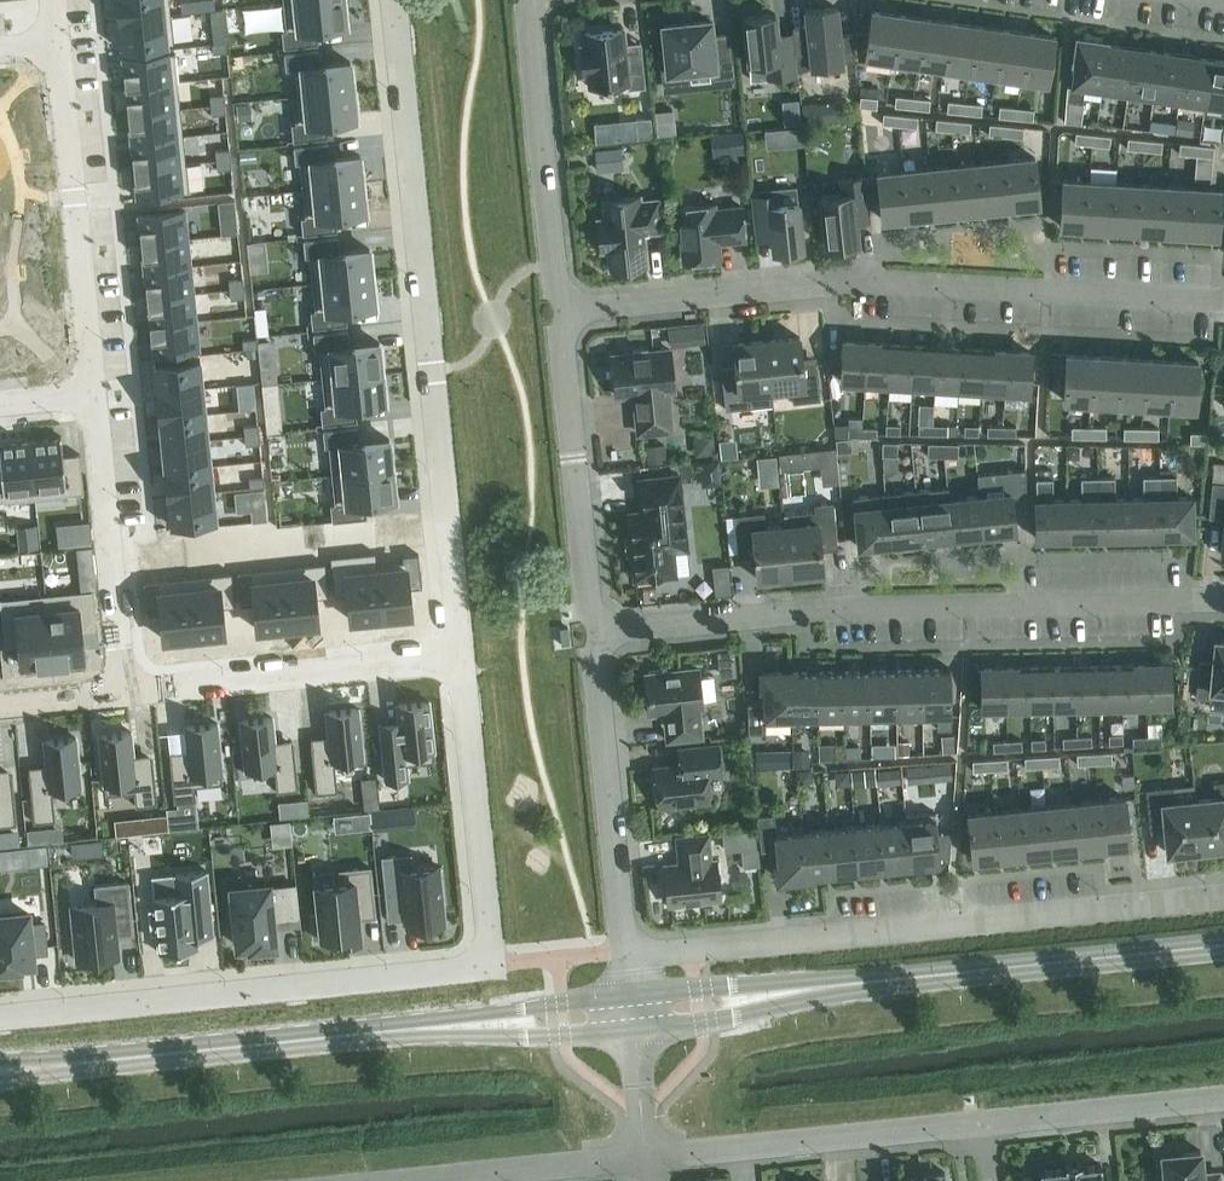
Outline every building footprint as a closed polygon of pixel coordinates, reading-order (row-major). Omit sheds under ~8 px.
[(169,0),(116,0),(118,19),(170,14),(169,0)] [(201,10),(215,9),(214,0),(208,0),(200,1),(201,10)] [(282,30),(283,47),(318,44),(316,28),(346,25),(344,0),(291,0),(283,1),(286,29),(282,30)] [(837,7),(805,10),(807,24),(792,26),(795,55),(810,53),(811,68),(843,65),(842,61),(854,60),(852,33),(840,35),(837,7)] [(865,55),(893,59),(899,14),(871,10),(865,55)] [(775,13),(744,16),(749,62),(751,79),(769,77),(796,74),(793,43),(778,44),(777,33),(775,13)] [(173,42),(170,14),(118,19),(121,48),(173,42)] [(893,59),(919,63),(925,18),(899,14),(893,59)] [(919,63),(944,67),(951,22),(925,18),(919,63)] [(710,20),(663,25),(666,53),(662,54),(664,76),(686,74),(686,69),(713,67),(714,79),(733,77),(729,34),(712,36),(710,20)] [(944,67),(970,70),(977,25),(951,22),(944,67)] [(970,70),(996,74),(1003,29),(977,25),(970,70)] [(627,83),(627,89),(645,87),(641,47),(629,48),(625,45),(623,29),(584,33),(586,46),(580,46),(583,74),(588,73),(590,86),(627,83)] [(996,74),(1022,78),(1028,33),(1003,29),(996,74)] [(1022,78),(1048,82),(1054,36),(1028,33),(1022,78)] [(1082,103),(1084,86),(1102,88),(1108,44),(1078,40),(1069,101),(1082,103)] [(212,43),(213,53),(227,52),(226,42),(212,43)] [(1134,48),(1108,44),(1102,88),(1128,92),(1134,48)] [(1160,51),(1134,48),(1128,92),(1153,95),(1160,51)] [(319,49),(284,52),(286,70),(296,68),(298,94),(293,95),(293,96),(353,90),(352,75),(350,61),(320,64),(319,49)] [(1185,55),(1160,51),(1153,95),(1179,99),(1185,55)] [(125,86),(177,81),(174,52),(122,57),(125,86)] [(1205,103),(1211,58),(1185,55),(1179,99),(1205,103)] [(1211,58),(1205,103),(1223,105),(1223,60),(1211,58)] [(125,86),(128,113),(180,108),(177,81),(125,86)] [(296,123),(291,123),(293,141),(328,137),(326,121),(332,121),(356,118),(353,90),(293,96),(296,123)] [(211,105),(225,104),(224,94),(210,95),(211,105)] [(860,95),(859,105),(876,107),(877,97),(860,95)] [(896,95),(895,106),(911,107),(912,97),(896,95)] [(912,97),(911,107),(929,109),(930,98),(912,97)] [(842,100),(802,104),(803,122),(844,119),(842,100)] [(948,100),(947,111),(964,112),(964,102),(948,100)] [(250,102),(236,104),(238,120),(252,118),(250,102)] [(964,102),(964,112),(981,114),(982,104),(964,102)] [(226,113),(225,104),(211,105),(212,115),(226,113)] [(999,105),(998,116),(1016,118),(1017,107),(999,105)] [(1017,107),(1016,118),(1033,120),(1034,108),(1017,107)] [(183,135),(180,108),(128,113),(130,141),(183,135)] [(883,112),(882,123),(899,125),(900,114),(883,112)] [(900,114),(899,125),(916,126),(917,116),(900,114)] [(651,117),(635,119),(637,139),(652,137),(651,117)] [(1175,132),(1175,133),(1192,135),(1193,134),(1195,120),(1177,117),(1175,132)] [(936,118),(935,129),(952,130),(953,120),(936,118)] [(1151,119),(1149,129),(1174,132),(1176,122),(1151,119)] [(953,120),(952,130),(969,132),(970,121),(953,120)] [(675,121),(656,123),(658,135),(676,133),(675,121)] [(989,123),(988,134),(1005,135),(1006,125),(989,123)] [(1006,125),(1005,135),(1023,137),(1024,127),(1006,125)] [(801,127),(787,128),(788,142),(803,141),(801,127)] [(742,131),(722,133),(724,154),(744,152),(742,131)] [(1076,132),(1075,142),(1092,144),(1093,134),(1076,132)] [(1093,134),(1092,144),(1109,145),(1110,135),(1093,134)] [(133,168),(186,163),(183,135),(130,141),(133,168)] [(1128,137),(1127,147),(1143,149),(1144,139),(1128,137)] [(1144,139),(1143,149),(1161,151),(1162,140),(1144,139)] [(328,142),(293,146),(295,163),(300,163),(300,167),(302,189),(363,183),(360,155),(330,158),(328,142)] [(1180,142),(1179,153),(1196,155),(1197,144),(1180,142)] [(1197,144),(1196,155),(1213,156),(1214,146),(1199,144),(1197,144)] [(620,146),(594,149),(597,171),(623,168),(620,146)] [(215,150),(216,160),(231,158),(230,149),(215,150)] [(256,150),(239,151),(240,161),(257,159),(256,150)] [(1196,155),(1194,179),(1211,180),(1213,156),(1196,155)] [(1040,202),(1035,157),(1009,160),(1013,205),(1040,202)] [(232,168),(231,158),(216,160),(217,170),(232,168)] [(1013,205),(1009,160),(982,162),(987,208),(1013,205)] [(987,208),(982,162),(956,165),(961,210),(987,208)] [(189,191),(186,163),(133,168),(136,197),(189,191)] [(961,210),(956,165),(930,168),(934,213),(961,210)] [(934,213),(930,168),(903,170),(908,216),(934,213)] [(908,216),(903,170),(877,173),(882,218),(908,216)] [(826,246),(858,243),(855,209),(869,208),(866,176),(840,178),(841,194),(821,196),(826,246)] [(1092,181),(1062,180),(1060,225),(1090,227),(1092,181)] [(1118,183),(1092,181),(1090,227),(1116,228),(1118,183)] [(305,216),(301,217),(303,234),(337,231),(336,215),(366,212),(363,183),(302,189),(305,216)] [(1145,185),(1118,183),(1116,228),(1142,230),(1145,185)] [(1171,186),(1145,185),(1142,230),(1168,232),(1171,186)] [(1197,188),(1171,186),(1168,232),(1194,233),(1197,188)] [(1221,189),(1197,188),(1194,233),(1218,235),(1221,189)] [(778,192),(753,195),(756,223),(757,240),(772,238),(773,252),(803,248),(798,201),(797,190),(778,192)] [(601,250),(608,250),(610,268),(647,264),(644,232),(661,230),(658,199),(640,201),(640,196),(603,200),(605,218),(598,219),(601,250)] [(715,257),(720,257),(718,241),(745,239),(742,206),(715,209),(715,204),(678,208),(683,261),(696,259),(696,261),(699,264),(713,262),(715,260),(715,257)] [(141,243),(187,238),(185,209),(138,214),(141,243)] [(338,236),(303,239),(305,257),(309,256),(312,283),(372,277),(369,248),(339,251),(338,236)] [(144,270),(190,265),(187,238),(141,243),(144,270)] [(147,297),(193,293),(190,265),(144,270),(147,297)] [(315,310),(310,310),(312,328),(347,324),(345,308),(375,305),(372,277),(312,283),(315,310)] [(243,278),(228,280),(229,289),(244,288),(243,278)] [(245,297),(244,288),(229,289),(230,299),(245,297)] [(193,293),(147,297),(149,325),(196,320),(193,293)] [(267,307),(254,308),(256,325),(269,324),(267,307)] [(199,349),(196,320),(149,325),(152,353),(199,349)] [(703,323),(686,326),(688,345),(705,343),(703,323)] [(347,329),(313,333),(315,350),(319,350),(322,378),(382,372),(379,342),(349,345),(347,329)] [(799,336),(766,340),(771,390),(791,388),(793,402),(820,400),(816,363),(802,365),(799,336)] [(258,348),(257,338),(242,340),(243,349),(258,348)] [(722,373),(726,409),(753,406),(751,392),(771,390),(766,340),(733,343),(736,372),(722,373)] [(865,382),(868,342),(844,340),(841,380),(865,382)] [(889,383),(891,343),(868,342),(865,382),(889,383)] [(912,385),(914,345),(891,343),(889,383),(912,385)] [(935,386),(937,346),(914,345),(912,385),(935,386)] [(958,387),(961,347),(937,346),(935,386),(958,387)] [(961,347),(958,387),(981,389),(984,349),(961,347)] [(612,355),(616,395),(635,393),(639,432),(671,429),(667,390),(674,389),(670,349),(612,355)] [(1004,390),(1007,350),(984,349),(981,389),(1004,390)] [(1007,350),(1004,390),(1029,392),(1031,352),(1007,350)] [(1066,354),(1063,399),(1090,401),(1092,355),(1066,354)] [(1092,355),(1090,401),(1116,403),(1119,357),(1092,355)] [(1119,357),(1116,403),(1143,404),(1145,359),(1119,357)] [(200,358),(153,363),(156,392),(203,387),(200,358)] [(1145,359),(1143,404),(1169,406),(1172,360),(1145,359)] [(1172,360),(1169,406),(1196,407),(1198,362),(1172,360)] [(276,367),(261,369),(262,383),(278,382),(276,367)] [(325,407),(320,407),(322,424),(357,421),(355,405),(385,402),(382,372),(322,378),(325,407)] [(203,387),(156,392),(159,418),(205,413),(203,387)] [(205,413),(159,418),(162,444),(208,439),(205,413)] [(280,418),(266,420),(267,432),(282,430),(280,418)] [(848,423),(833,424),(834,437),(848,436),(848,427),(848,423)] [(886,433),(900,434),(901,424),(886,424),(886,433)] [(932,434),(933,425),(919,424),(918,434),(932,434)] [(243,426),(244,435),(259,434),(258,425),(243,426)] [(947,425),(933,425),(932,434),(947,434),(947,425)] [(947,425),(947,434),(956,434),(956,425),(947,425)] [(964,435),(979,435),(979,425),(964,425),(964,435)] [(1002,435),(1002,426),(987,425),(987,435),(1002,435)] [(357,426),(323,429),(325,447),(329,446),(332,475),(392,468),(389,438),(359,441),(357,426)] [(1016,426),(1002,426),(1002,435),(1016,435),(1016,426)] [(1024,426),(1024,435),(1035,435),(1035,426),(1024,426)] [(1090,438),(1091,427),(1073,426),(1073,438),(1090,438)] [(848,436),(862,437),(863,427),(848,427),(848,436)] [(877,427),(863,427),(862,437),(877,437),(877,427)] [(1091,427),(1090,438),(1108,438),(1108,427),(1091,427)] [(1143,438),(1143,428),(1126,428),(1126,438),(1143,438)] [(1160,428),(1143,428),(1143,438),(1160,438),(1160,428)] [(1209,443),(1209,432),(1192,432),(1192,443),(1209,443)] [(260,444),(259,434),(244,435),(245,445),(260,444)] [(713,434),(693,436),(695,456),(715,453),(713,434)] [(59,437),(29,440),(35,498),(67,495),(67,494),(84,492),(80,454),(63,455),(61,436),(59,436),(59,437)] [(851,437),(836,438),(837,453),(852,452),(851,437)] [(208,439),(162,444),(164,470),(211,465),(208,439)] [(0,464),(0,500),(3,500),(3,502),(35,498),(29,440),(0,443),(0,463),(0,464)] [(898,455),(898,441),(882,441),(882,455),(898,455)] [(928,442),(927,456),(944,456),(943,442),(928,442)] [(959,442),(943,442),(944,456),(958,456),(959,442)] [(665,444),(646,446),(648,463),(667,461),(665,444)] [(1074,458),(1079,454),(1079,446),(1067,446),(1067,458),(1074,458)] [(780,470),(820,465),(837,463),(835,447),(779,453),(780,470)] [(720,459),(699,461),(703,487),(723,484),(720,459)] [(211,465),(164,470),(167,496),(213,491),(211,465)] [(335,503),(330,504),(332,521),(367,517),(365,502),(395,499),(392,468),(332,475),(335,503)] [(988,494),(979,495),(983,534),(1003,532),(1003,531),(1015,530),(1011,492),(1005,493),(1003,471),(986,473),(988,494)] [(628,513),(635,579),(639,578),(639,582),(655,581),(655,577),(675,574),(672,549),(687,548),(679,475),(639,479),(643,511),(628,513)] [(1161,535),(1159,475),(1142,475),(1143,497),(1129,497),(1130,536),(1161,535)] [(1159,475),(1161,535),(1193,534),(1193,532),(1192,496),(1177,496),(1176,475),(1159,475)] [(264,486),(263,476),(249,478),(250,487),(264,486)] [(1099,537),(1097,476),(1080,477),(1081,498),(1067,499),(1068,537),(1099,537)] [(1097,476),(1099,537),(1130,536),(1129,497),(1115,497),(1114,476),(1097,476)] [(1068,537),(1067,499),(1053,499),(1052,477),(1035,478),(1036,499),(1035,499),(1036,537),(1048,537),(1048,538),(1068,537)] [(1212,481),(1208,516),(1223,518),(1223,482),(1212,481)] [(917,490),(921,540),(952,537),(947,487),(917,490)] [(952,537),(983,534),(979,495),(950,498),(948,487),(947,487),(952,537)] [(886,493),(891,543),(921,540),(917,490),(886,493)] [(213,491),(167,496),(170,524),(216,520),(213,491)] [(858,546),(891,543),(886,493),(854,496),(859,544),(858,544),(858,546)] [(823,572),(820,544),(837,542),(833,503),(815,504),(815,510),(783,514),(784,525),(785,525),(790,575),(823,572)] [(738,552),(755,550),(758,579),(790,575),(785,525),(784,525),(765,527),(764,513),(734,516),(738,552)] [(63,546),(92,544),(90,520),(60,523),(63,546)] [(39,541),(18,543),(19,550),(39,548),(39,541)] [(403,561),(375,564),(381,617),(411,614),(408,588),(422,586),(419,553),(403,555),(403,561)] [(381,617),(375,564),(347,566),(347,561),(331,562),(334,595),(348,594),(351,620),(381,617)] [(310,570),(282,573),(287,626),(317,623),(314,597),(328,596),(325,563),(309,565),(310,570)] [(729,564),(712,566),(715,595),(732,593),(729,564)] [(287,626),(282,573),(254,576),(253,570),(237,572),(241,605),(254,603),(257,629),(287,626)] [(188,583),(194,636),(224,633),(221,607),(235,605),(231,573),(216,574),(216,580),(188,583)] [(164,639),(194,636),(188,583),(160,586),(159,580),(144,582),(147,614),(161,613),(164,639)] [(93,590),(45,594),(53,666),(69,664),(69,659),(84,658),(81,631),(84,626),(97,625),(93,590)] [(0,599),(0,604),(3,635),(14,634),(18,637),(21,664),(35,663),(36,668),(53,666),(45,594),(0,599)] [(1215,640),(1212,668),(1199,667),(1195,697),(1210,698),(1210,690),(1223,691),(1223,641),(1215,640)] [(719,677),(737,675),(734,648),(717,650),(719,677)] [(1169,663),(1145,664),(1146,704),(1170,703),(1169,663)] [(1122,664),(1099,665),(1100,705),(1123,704),(1122,664)] [(1145,664),(1122,664),(1123,704),(1146,704),(1145,664)] [(1075,665),(1052,666),(1053,706),(1076,705),(1075,665)] [(1099,665),(1075,665),(1076,705),(1100,705),(1099,665)] [(1029,666),(1006,667),(1007,707),(1030,706),(1029,666)] [(1052,666),(1029,666),(1030,706),(1053,706),(1052,666)] [(983,707),(1007,707),(1006,667),(982,667),(983,707)] [(950,668),(922,669),(923,714),(937,714),(937,729),(952,728),(950,668)] [(665,721),(667,740),(702,736),(699,707),(703,706),(702,700),(715,698),(713,675),(699,676),(699,670),(667,673),(667,669),(648,671),(649,675),(645,675),(649,712),(667,710),(668,720),(665,721)] [(895,669),(869,670),(870,715),(896,715),(895,669)] [(922,669),(895,669),(896,715),(923,714),(922,669)] [(843,670),(817,671),(818,717),(844,716),(843,670)] [(869,670),(843,670),(844,716),(870,715),(869,670)] [(817,671),(791,672),(792,717),(793,717),(818,717),(817,671)] [(793,723),(793,717),(792,717),(791,672),(762,672),(763,703),(748,703),(748,733),(766,732),(765,724),(793,723)] [(400,734),(381,737),(386,781),(408,778),(406,764),(435,761),(428,701),(397,704),(399,722),(400,734)] [(311,744),(316,793),(337,791),(335,766),(363,763),(358,708),(326,711),(329,736),(330,742),(311,744)] [(272,717),(241,720),(246,769),(274,766),(277,792),(298,789),(294,745),(275,747),(272,717)] [(170,758),(169,758),(174,802),(196,800),(194,786),(223,783),(216,722),(185,726),(188,750),(188,756),(170,758)] [(130,731),(99,734),(106,795),(134,792),(135,806),(157,804),(152,760),(134,762),(133,756),(130,731)] [(954,735),(941,736),(942,753),(955,752),(954,735)] [(1110,736),(1111,745),(1124,744),(1124,736),(1110,736)] [(1148,737),(1149,746),(1163,745),(1162,736),(1148,737)] [(29,773),(28,773),(33,822),(55,820),(53,794),(81,792),(75,737),(44,740),(47,765),(47,771),(29,773)] [(1078,738),(1079,747),(1093,746),(1092,737),(1078,738)] [(1135,748),(1149,746),(1148,737),(1135,738),(1135,748)] [(1079,747),(1078,738),(1064,739),(1065,748),(1079,747)] [(1048,749),(1047,739),(1032,740),(1033,750),(1048,749)] [(1008,742),(1009,751),(1023,749),(1022,740),(1008,742)] [(909,742),(898,742),(898,755),(909,755),(909,742)] [(1009,751),(1008,742),(994,743),(995,752),(1009,751)] [(895,743),(871,744),(871,758),(896,757),(895,743)] [(835,744),(818,744),(819,760),(835,759),(835,744)] [(654,767),(658,806),(709,801),(707,774),(721,773),(718,745),(685,748),(686,764),(654,767)] [(860,746),(846,746),(847,757),(861,757),(860,746)] [(791,749),(756,750),(756,767),(791,767),(791,749)] [(809,749),(793,749),(794,765),(809,765),(809,749)] [(1095,754),(1096,765),(1112,763),(1111,752),(1095,754)] [(1096,765),(1095,754),(1078,755),(1079,766),(1096,765)] [(1044,758),(1044,768),(1061,767),(1061,757),(1044,758)] [(1044,768),(1044,758),(1026,759),(1027,769),(1044,768)] [(992,762),(992,771),(1009,771),(1008,761),(992,762)] [(975,772),(992,771),(992,762),(974,762),(975,772)] [(951,763),(935,765),(936,781),(952,780),(951,763)] [(811,768),(798,769),(799,782),(813,781),(811,768)] [(864,768),(851,770),(852,786),(866,785),(864,768)] [(900,768),(878,770),(879,784),(901,782),(900,768)] [(849,770),(834,771),(836,787),(851,786),(849,770)] [(16,824),(11,774),(0,776),(0,826),(16,824)] [(1200,849),(1223,847),(1223,782),(1213,783),(1215,797),(1195,799),(1200,849)] [(1200,849),(1195,799),(1175,801),(1173,787),(1146,790),(1150,826),(1164,824),(1167,853),(1200,849)] [(377,796),(363,798),(364,810),(379,808),(377,796)] [(306,798),(296,799),(298,814),(308,813),(306,798)] [(1097,801),(1102,846),(1130,843),(1125,798),(1097,801)] [(1097,801),(1071,803),(1076,849),(1102,846),(1097,801)] [(1071,803),(1045,806),(1050,851),(1076,849),(1071,803)] [(1045,806),(1019,809),(1024,854),(1050,851),(1045,806)] [(388,808),(371,810),(373,829),(390,827),(388,808)] [(1019,809),(993,811),(998,857),(1024,854),(1019,809)] [(907,820),(912,866),(940,863),(935,811),(905,814),(906,820),(907,820)] [(993,811),(967,814),(972,859),(998,857),(993,811)] [(776,849),(779,879),(808,876),(803,831),(804,831),(804,825),(776,828),(774,813),(757,815),(761,850),(776,849)] [(197,814),(167,817),(168,829),(198,826),(197,814)] [(906,820),(881,823),(886,868),(912,866),(907,820),(906,820)] [(881,823),(855,826),(860,871),(886,868),(881,823)] [(855,826),(829,828),(834,874),(860,871),(855,826)] [(18,828),(6,830),(7,846),(20,844),(18,828)] [(41,828),(27,829),(28,843),(43,841),(41,828)] [(829,828),(804,831),(803,831),(808,876),(834,874),(829,828)] [(756,830),(722,833),(724,851),(741,850),(758,848),(756,830)] [(679,864),(664,865),(668,904),(720,899),(716,860),(711,860),(709,833),(676,836),(679,864)] [(86,840),(71,841),(72,856),(87,855),(86,840)] [(0,850),(0,869),(48,864),(46,845),(0,850)] [(410,854),(382,857),(388,919),(405,918),(406,927),(445,923),(439,866),(412,868),(410,854)] [(319,913),(311,914),(314,938),(321,937),(321,942),(340,940),(340,941),(360,939),(358,918),(356,903),(373,901),(370,867),(340,870),(341,882),(316,885),(319,913)] [(155,910),(149,911),(152,933),(157,932),(159,953),(197,949),(195,935),(198,932),(212,931),(209,900),(206,870),(176,873),(178,893),(153,895),(155,910)] [(97,903),(71,906),(77,961),(119,957),(116,936),(133,934),(128,882),(95,885),(97,903)] [(233,894),(228,894),(230,916),(235,915),(238,946),(250,945),(251,948),(274,946),(272,922),(298,920),(295,885),(268,887),(268,885),(232,889),(233,894)] [(0,915),(0,969),(19,967),(19,964),(33,963),(32,954),(47,952),(44,922),(29,924),(27,913),(0,915)] [(1164,1170),(1165,1180),(1221,1180),(1220,1173),(1203,1175),(1200,1150),(1178,1153),(1177,1148),(1157,1150),(1159,1171),(1164,1170)] [(1040,1171),(1041,1180),(1103,1180),(1101,1165),(1080,1167),(1080,1163),(1067,1164),(1067,1169),(1040,1171)] [(944,1172),(925,1174),(926,1179),(911,1180),(911,1175),(896,1177),(897,1180),(945,1180),(944,1172)]
